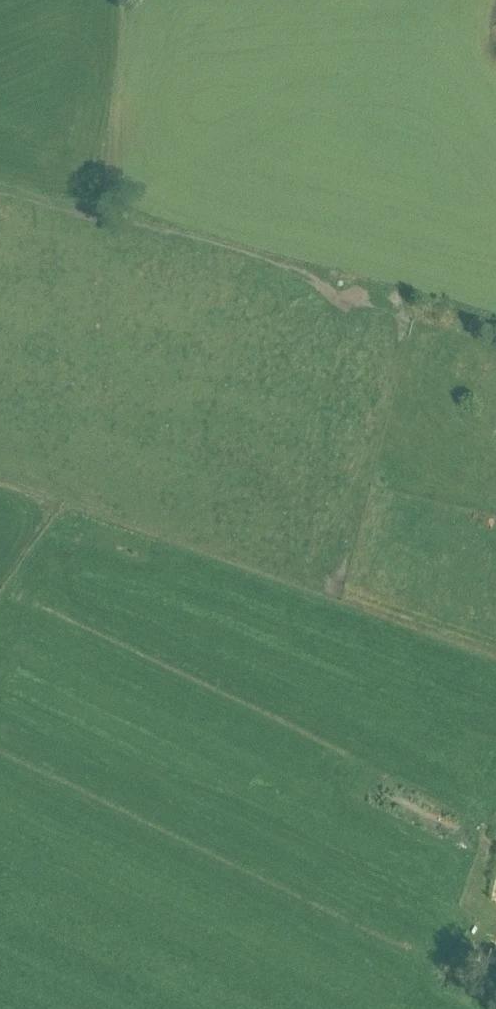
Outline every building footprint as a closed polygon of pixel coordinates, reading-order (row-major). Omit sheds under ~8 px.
[(491,953),(486,982),(495,984),(495,954),(491,953)]
